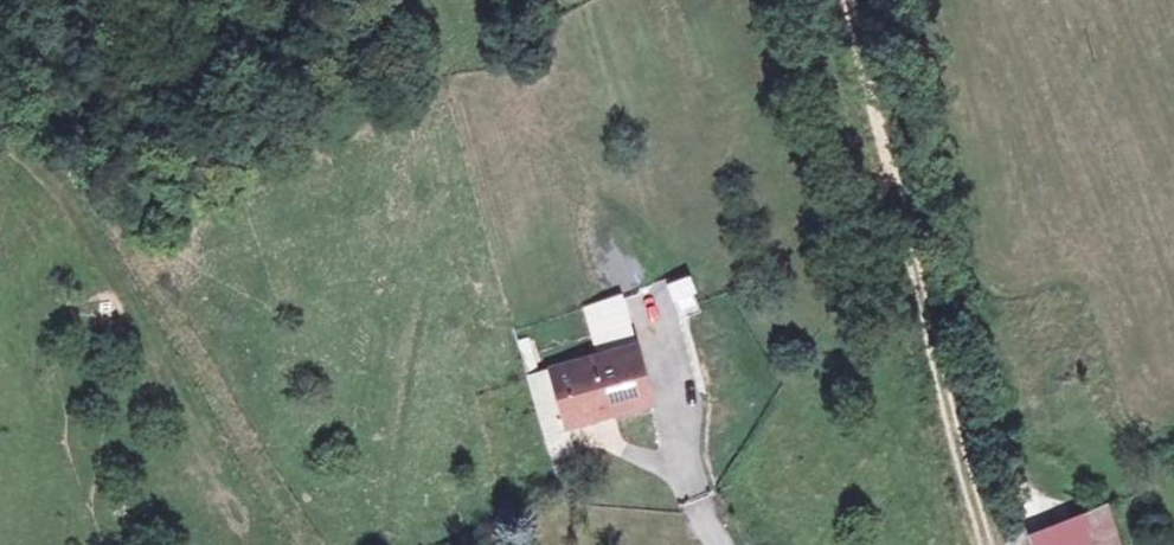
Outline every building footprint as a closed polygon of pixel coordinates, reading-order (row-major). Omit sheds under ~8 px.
[(679,316),(697,312),(690,277),(672,281),(679,316)] [(618,298),(583,310),(593,337),(627,325),(618,298)] [(637,342),(548,364),(566,434),(661,411),(637,342)] [(1027,524),(1033,544),(1127,544),(1114,500),(1027,524)]
